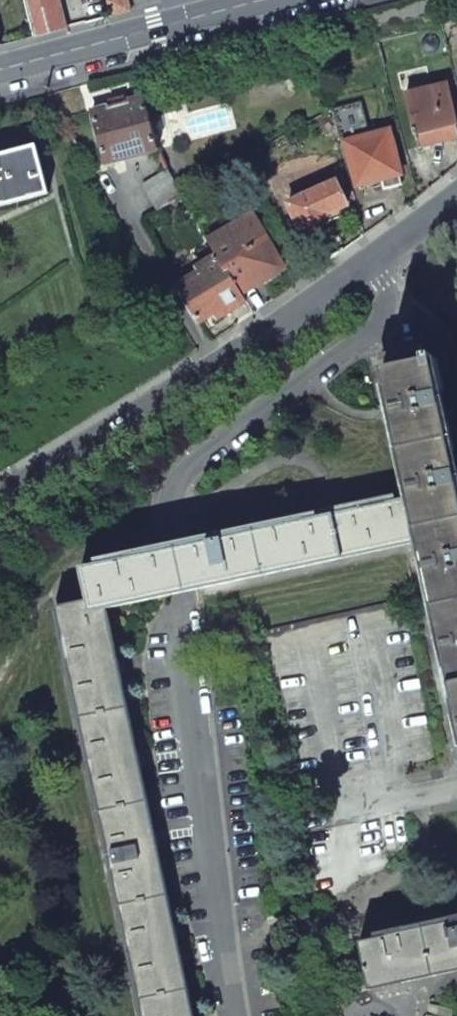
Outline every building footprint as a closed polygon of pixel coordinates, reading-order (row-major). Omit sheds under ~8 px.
[(33,36),(49,32),(65,27),(58,0),(24,0),(33,36)] [(111,15),(121,13),(131,10),(128,0),(107,0),(111,15)] [(406,96),(419,146),(439,141),(456,137),(456,123),(448,85),(406,96)] [(118,104),(92,110),(105,163),(157,150),(144,97),(118,104)] [(389,131),(346,142),(356,185),(381,179),(383,189),(392,187),(400,185),(398,174),(399,174),(389,131)] [(49,193),(36,145),(0,155),(0,206),(49,193)] [(168,170),(142,185),(157,211),(183,196),(181,193),(168,170)] [(335,181),(289,203),(301,227),(314,221),(327,215),(326,213),(346,204),(335,181)] [(252,215),(210,240),(218,253),(242,292),(263,280),(283,267),(252,215)] [(199,270),(177,283),(200,319),(222,306),(226,311),(236,305),(246,299),(242,292),(218,253),(197,266),(199,270)] [(449,436),(432,355),(423,357),(421,346),(409,348),(380,355),(391,403),(387,404),(390,419),(394,417),(408,482),(404,482),(407,498),(411,497),(421,542),(425,560),(420,560),(423,575),(428,574),(441,637),(437,639),(440,653),(444,652),(456,711),(456,474),(449,436)] [(151,552),(145,554),(144,550),(127,553),(128,558),(81,568),(88,600),(90,612),(106,609),(183,593),(421,542),(411,497),(407,498),(379,504),(378,499),(361,503),(362,507),(335,513),(315,518),(301,521),(300,516),(283,519),(284,524),(223,537),(222,533),(205,536),(206,541),(189,544),(173,548),(151,552)] [(88,600),(58,606),(70,661),(65,662),(69,679),(73,678),(90,755),(85,756),(89,773),(94,772),(110,849),(105,850),(109,867),(114,866),(130,943),(126,944),(129,961),(133,959),(146,1015),(194,1015),(177,937),(156,839),(138,758),(120,670),(106,609),(90,612),(88,600)] [(375,933),(375,937),(359,941),(369,989),(401,982),(456,970),(456,915),(437,919),(438,924),(407,931),(406,926),(375,933)]
